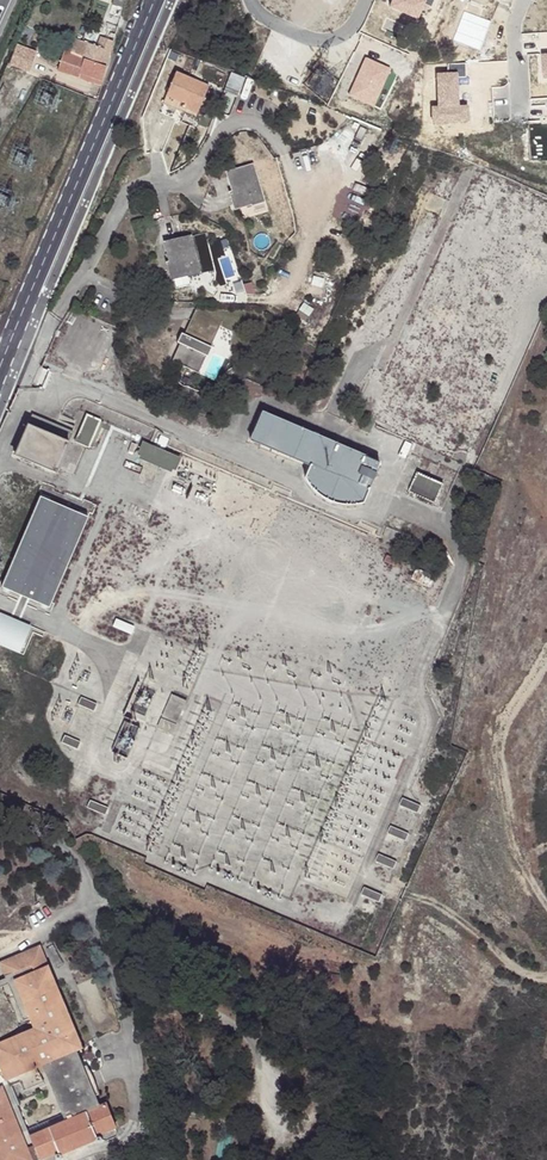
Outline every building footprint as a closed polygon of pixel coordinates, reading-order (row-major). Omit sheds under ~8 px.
[(125,0),(114,0),(113,6),(122,8),(125,0)] [(463,28),(446,21),(438,37),(455,44),(463,28)] [(98,47),(84,42),(76,39),(68,54),(107,66),(108,61),(115,41),(100,37),(98,47)] [(34,52),(19,46),(13,65),(27,70),(34,52)] [(102,81),(107,66),(68,54),(70,48),(65,46),(59,72),(79,79),(81,74),(102,81)] [(202,102),(205,96),(210,85),(176,71),(163,103),(196,116),(202,102)] [(100,86),(102,81),(81,74),(79,79),(100,86)] [(211,98),(205,96),(202,102),(208,105),(211,98)] [(253,164),(226,171),(231,191),(229,192),(233,209),(250,204),(251,206),(264,203),(253,164)] [(200,274),(190,236),(165,242),(169,261),(166,261),(170,279),(187,274),(188,277),(200,274)] [(215,329),(218,331),(223,322),(196,310),(192,318),(215,329)] [(215,329),(192,318),(171,361),(194,372),(215,329)] [(321,438),(262,412),(250,440),(310,466),(304,478),(306,484),(313,491),(321,497),(328,500),(345,505),(363,503),(380,464),(321,438)] [(72,431),(31,413),(14,454),(55,472),(72,431)] [(100,420),(86,414),(75,441),(88,447),(90,445),(92,446),(103,423),(99,422),(100,420)] [(375,421),(367,417),(360,430),(369,434),(375,421)] [(179,459),(143,442),(137,453),(141,454),(140,458),(170,471),(170,468),(174,469),(179,459)] [(443,484),(418,473),(408,492),(435,503),(443,484)] [(84,517),(40,498),(2,588),(47,607),(84,517)] [(436,576),(417,567),(411,579),(430,586),(436,576)] [(1,614),(0,617),(0,645),(22,655),(33,627),(1,614)] [(134,628),(117,619),(113,627),(131,635),(134,628)] [(188,702),(172,695),(157,728),(172,734),(188,702)] [(96,705),(81,698),(78,705),(93,711),(96,705)] [(130,744),(130,734),(117,734),(117,743),(130,744)] [(79,742),(62,735),(59,741),(77,749),(79,742)] [(421,806),(403,798),(399,806),(417,814),(421,806)] [(107,809),(89,801),(85,808),(104,816),(107,809)] [(409,834),(391,827),(388,834),(405,842),(409,834)] [(397,863),(379,855),(376,862),(394,870),(397,863)] [(382,896),(365,888),(361,896),(379,903),(382,896)] [(78,1042),(38,949),(0,966),(0,975),(4,984),(22,1025),(29,1023),(33,1033),(0,1047),(0,1073),(1,1074),(5,1085),(8,1091),(19,1086),(23,1095),(42,1087),(36,1072),(41,1069),(62,1117),(65,1125),(101,1110),(89,1084),(75,1051),(81,1049),(78,1042)] [(5,1085),(0,1087),(0,1159),(39,1159),(58,1152),(59,1155),(56,1156),(56,1158),(58,1159),(64,1159),(63,1156),(96,1142),(100,1144),(103,1143),(103,1141),(103,1139),(100,1137),(98,1138),(96,1136),(116,1127),(106,1107),(101,1110),(65,1125),(30,1141),(26,1133),(8,1091),(5,1085)] [(26,1133),(30,1141),(65,1125),(62,1117),(26,1133)]
